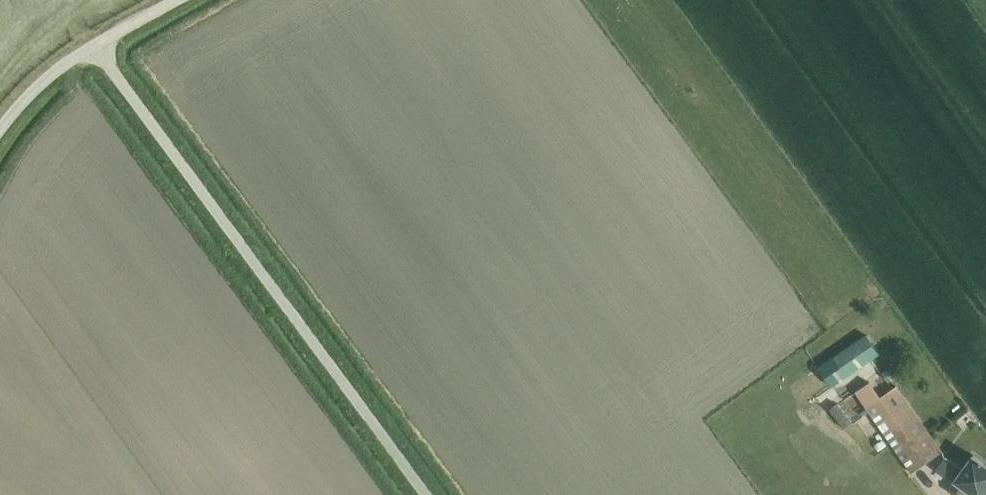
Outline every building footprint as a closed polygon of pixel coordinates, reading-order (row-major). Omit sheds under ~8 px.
[(829,351),(846,377),(886,351),(868,325),(829,351)] [(900,384),(867,408),(910,466),(943,442),(900,384)] [(870,415),(857,421),(865,437),(878,431),(870,415)] [(958,478),(965,467),(947,455),(940,466),(958,478)] [(980,466),(961,490),(968,494),(985,494),(985,471),(980,466)]
